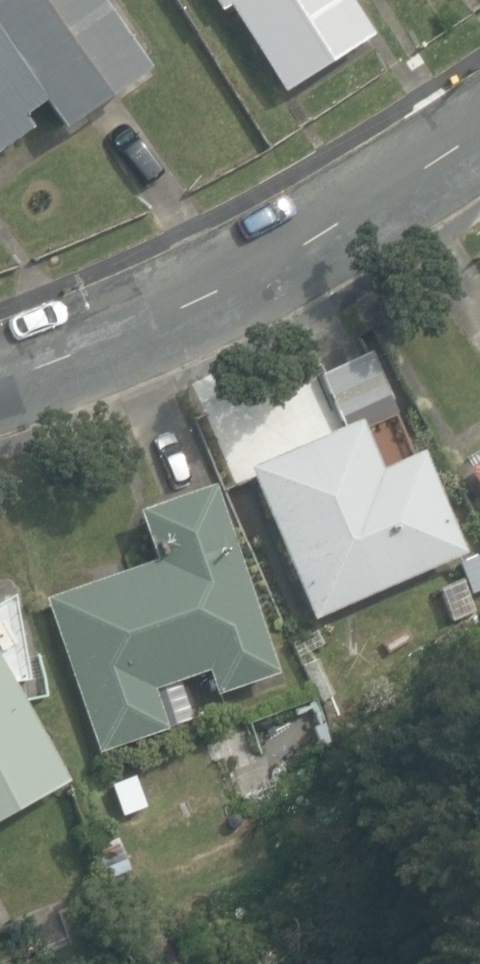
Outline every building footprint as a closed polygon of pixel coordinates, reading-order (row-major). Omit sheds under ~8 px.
[(30,128),(22,116),(44,101),(63,128),(145,70),(95,0),(0,0),(0,149),(30,128)] [(285,90),(373,33),(352,0),(216,0),(222,10),(230,5),(285,90)] [(252,465),(312,615),(463,554),(421,450),(413,453),(374,352),(319,374),(341,429),(252,465)] [(479,488),(479,459),(467,468),(479,488)] [(46,594),(100,751),(170,727),(156,688),(209,670),(217,693),(278,672),(214,484),(139,509),(155,557),(46,594)] [(473,593),(479,590),(479,553),(460,561),(473,593)] [(453,620),(475,610),(462,581),(440,591),(453,620)] [(70,782),(14,682),(30,680),(14,595),(0,605),(0,821),(70,782)] [(139,775),(113,783),(122,813),(148,805),(139,775)]
